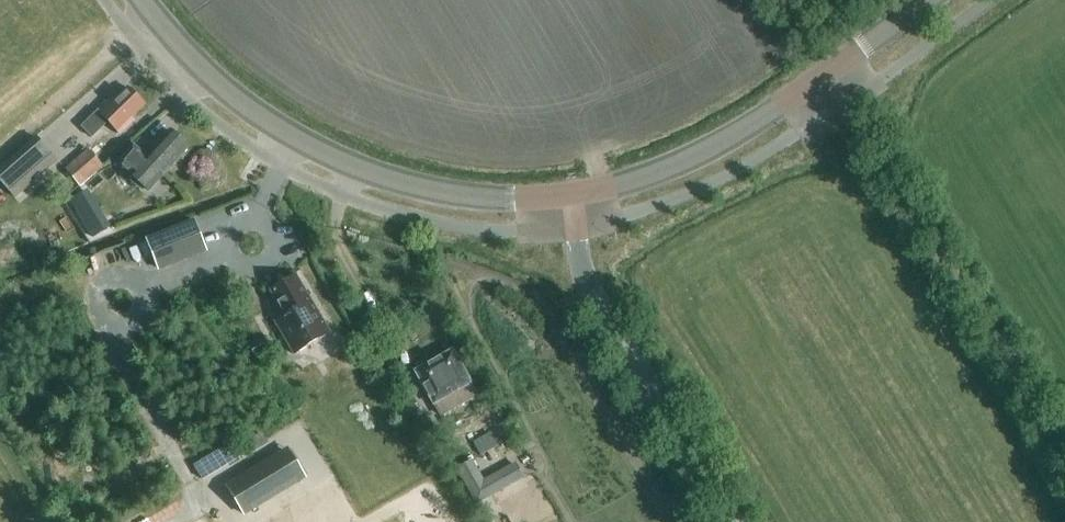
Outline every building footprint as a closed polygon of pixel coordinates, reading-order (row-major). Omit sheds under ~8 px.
[(97,112),(81,128),(92,139),(108,123),(120,135),(134,122),(131,119),(144,106),(127,88),(114,102),(111,99),(97,112)] [(189,148),(170,131),(147,157),(132,144),(116,162),(149,192),(189,148)] [(58,161),(36,136),(0,168),(0,182),(15,200),(58,161)] [(80,187),(102,168),(88,150),(65,170),(80,187)] [(207,252),(195,220),(145,239),(157,271),(207,252)] [(332,334),(296,274),(269,291),(284,316),(273,322),(294,357),(332,334)] [(470,384),(452,352),(428,366),(427,362),(418,367),(420,370),(416,372),(434,405),(441,416),(477,396),(470,384)] [(483,452),(502,443),(496,430),(477,439),(483,452)] [(307,479),(288,448),(225,486),(244,518),(307,479)] [(473,461),(457,470),(477,506),(524,480),(514,463),(483,480),(473,461)]
